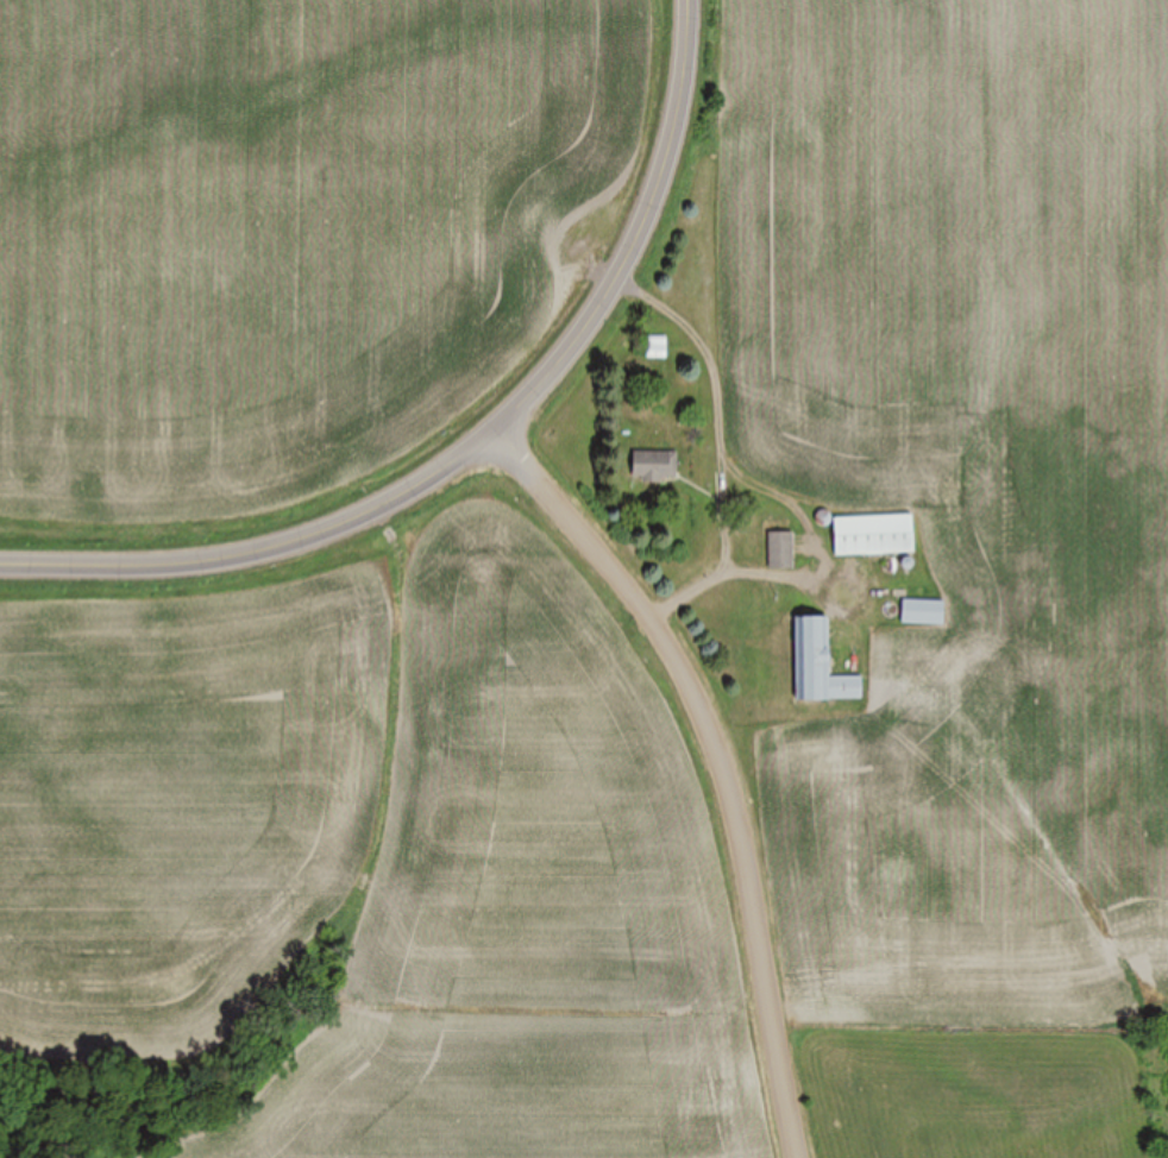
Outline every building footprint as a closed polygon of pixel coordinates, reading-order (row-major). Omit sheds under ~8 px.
[(667,338),(646,338),(646,359),(667,359),(667,338)] [(677,453),(632,453),(632,481),(677,481),(677,453)] [(834,519),(835,557),(913,555),(912,516),(834,519)] [(795,571),(795,534),(769,534),(769,571),(795,571)] [(944,626),(944,602),(902,602),(902,625),(944,626)] [(828,619),(795,619),(796,702),(862,702),(862,678),(828,678),(828,619)]
